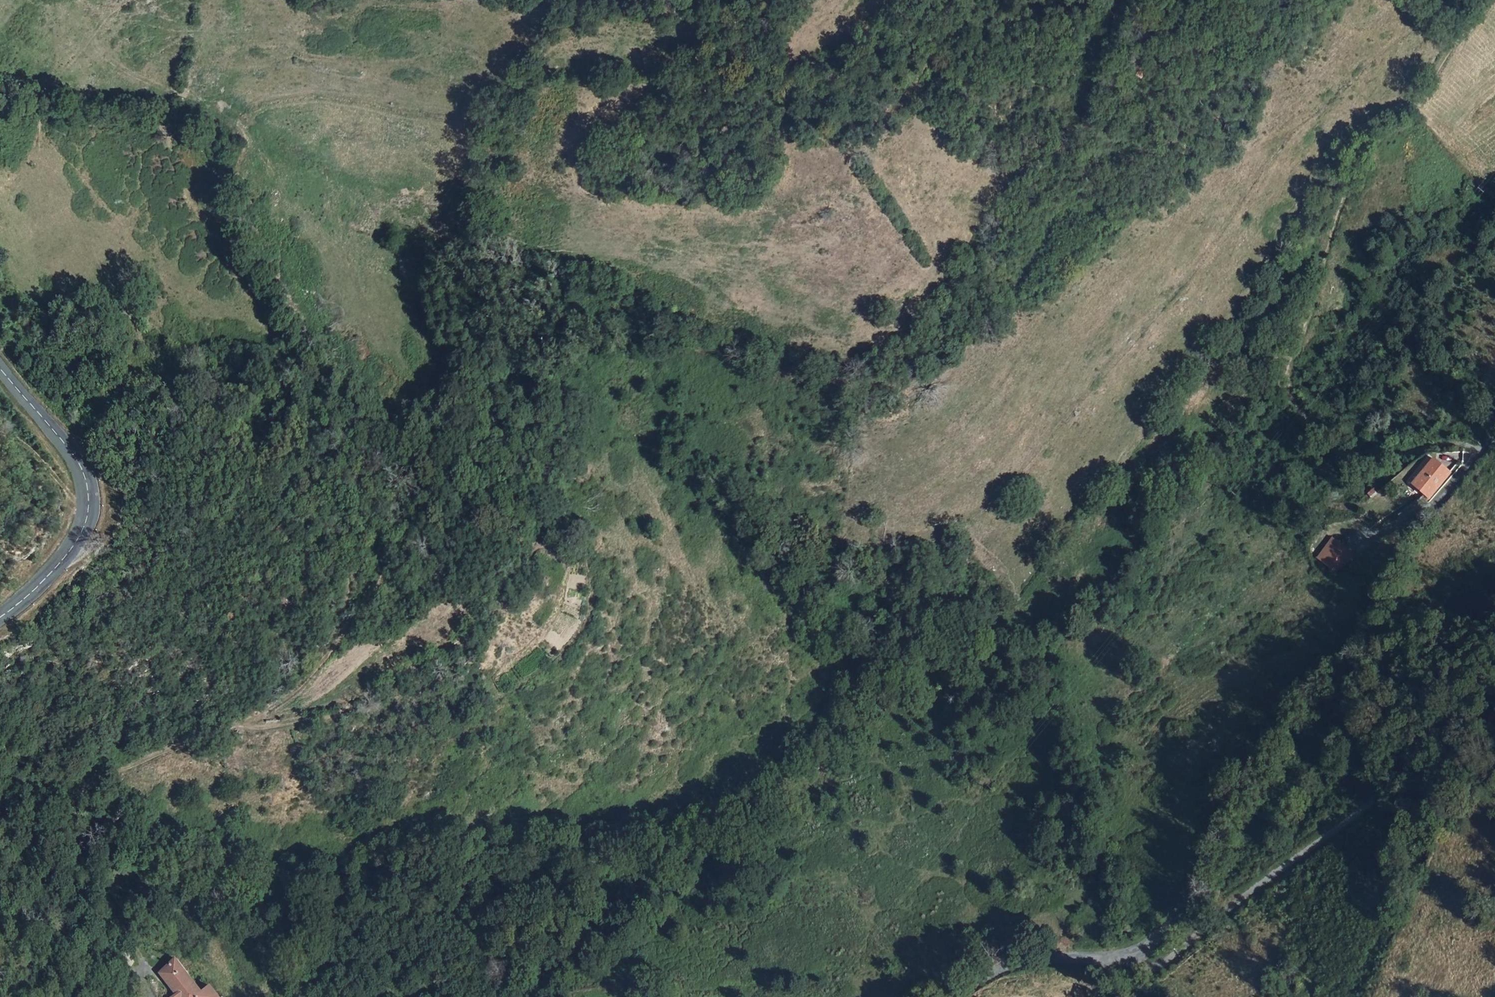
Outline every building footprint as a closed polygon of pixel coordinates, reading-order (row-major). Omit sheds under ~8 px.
[(1153,66),(1141,58),(1133,70),(1144,77),(1153,66)] [(1131,95),(1138,86),(1127,78),(1120,87),(1131,95)] [(1416,482),(1431,496),(1453,471),(1437,457),(1416,482)] [(1319,555),(1323,558),(1339,540),(1335,536),(1319,555)] [(1339,540),(1323,558),(1338,571),(1357,555),(1339,540)] [(161,970),(161,971),(178,993),(181,996),(219,996),(210,986),(202,992),(176,958),(161,970)]
